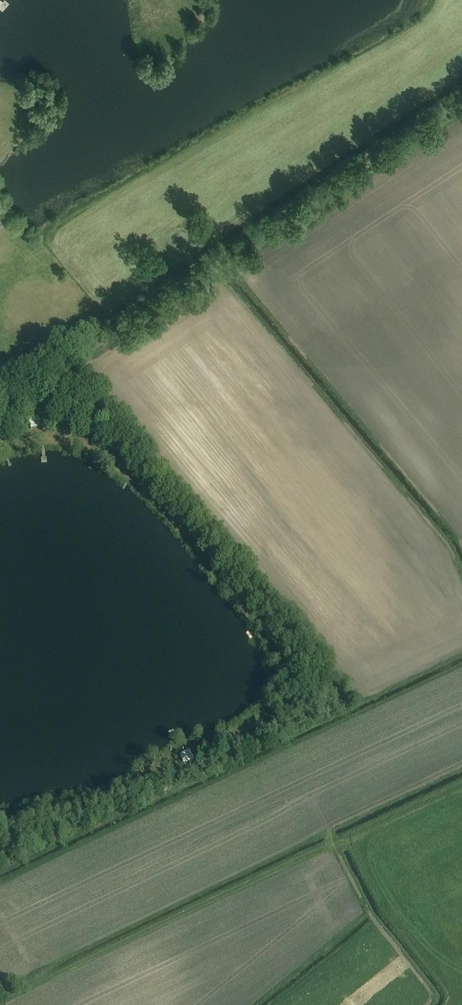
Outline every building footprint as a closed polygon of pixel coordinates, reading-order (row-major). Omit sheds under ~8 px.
[(33,428),(43,425),(41,415),(31,418),(33,428)]
